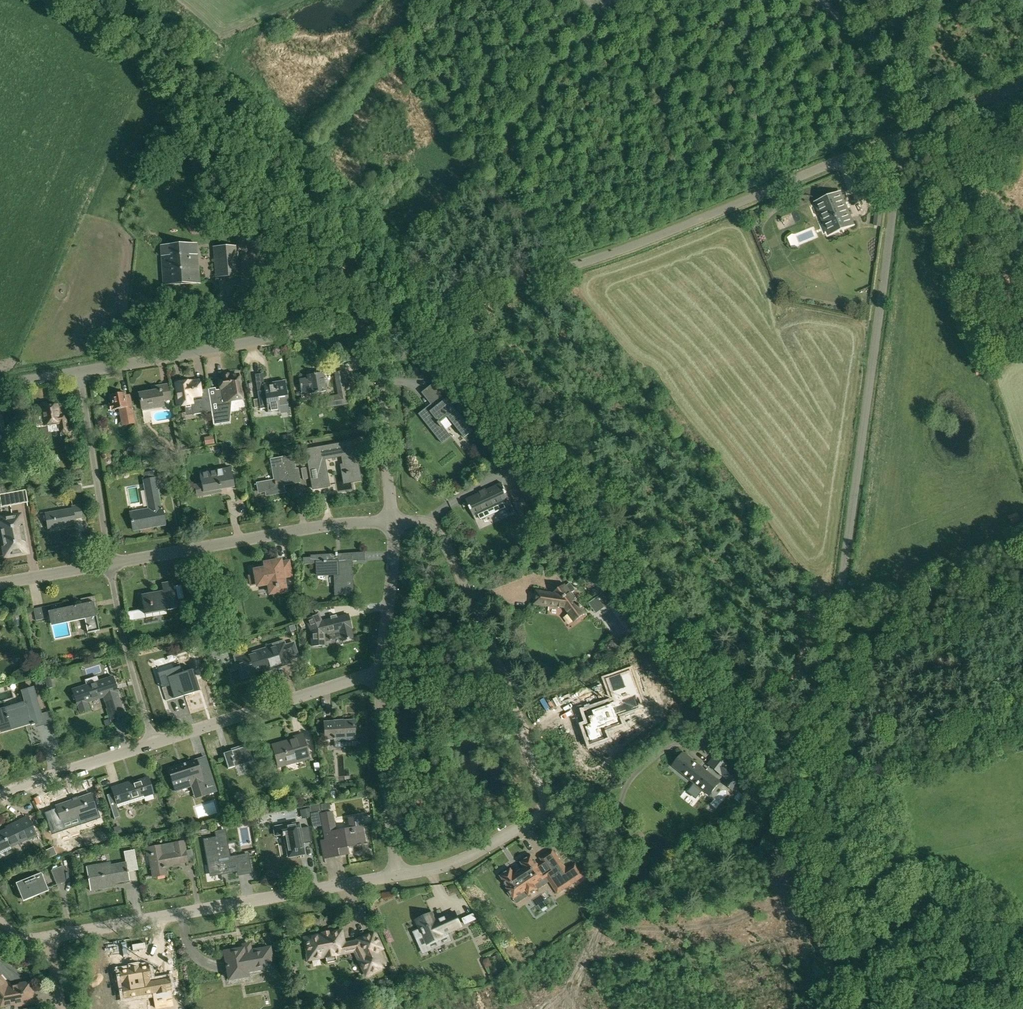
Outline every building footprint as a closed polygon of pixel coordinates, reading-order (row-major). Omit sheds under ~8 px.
[(840,193),(817,202),(829,233),(852,224),(840,193)] [(883,214),(874,212),(872,225),(881,226),(883,214)] [(199,283),(196,243),(160,246),(163,286),(199,283)] [(212,246),(215,278),(240,277),(238,246),(212,246)] [(349,388),(346,370),(335,372),(339,395),(326,397),(328,407),(348,403),(345,389),(349,388)] [(256,408),(260,407),(260,409),(268,408),(268,412),(280,410),(279,406),(289,405),(285,381),(264,384),(262,373),(255,374),(258,391),(259,399),(255,400),(256,408)] [(299,379),(301,392),(309,391),(310,394),(325,391),(322,373),(307,375),(307,378),(299,379)] [(216,389),(208,390),(210,402),(212,411),(214,424),(222,423),(221,416),(230,415),(232,400),(243,398),(240,383),(242,383),(241,377),(239,378),(239,375),(231,376),(230,374),(222,376),(223,377),(220,378),(222,389),(222,393),(216,394),(216,390),(216,389)] [(201,397),(199,380),(191,382),(191,381),(176,383),(178,396),(176,396),(178,406),(192,404),(193,414),(212,411),(210,402),(202,403),(201,397)] [(157,391),(151,392),(140,394),(142,408),(163,405),(162,400),(171,399),(169,385),(156,387),(157,391)] [(111,410),(124,407),(127,425),(136,423),(130,394),(125,395),(124,392),(110,395),(112,404),(109,404),(111,410)] [(473,431),(464,420),(447,398),(445,400),(440,405),(435,399),(430,404),(431,404),(419,414),(442,444),(451,436),(441,423),(448,417),(464,438),(473,431)] [(44,415),(35,416),(39,441),(40,441),(40,443),(49,442),(49,440),(50,440),(49,433),(48,429),(59,428),(59,431),(60,431),(61,433),(68,432),(67,430),(64,407),(57,408),(57,405),(49,407),(48,405),(47,403),(43,404),(42,405),(42,409),(43,410),(44,415)] [(204,438),(205,445),(213,443),(212,436),(204,438)] [(328,485),(324,460),(323,458),(343,455),(344,464),(346,463),(348,472),(343,472),(345,482),(360,479),(357,460),(359,459),(357,448),(359,448),(358,441),(306,450),(313,488),(328,485)] [(501,454),(495,446),(488,451),(494,459),(501,454)] [(274,480),(264,482),(257,483),(259,492),(265,490),(266,495),(283,491),(283,493),(284,492),(282,484),(299,481),(297,469),(292,470),(290,457),(285,457),(271,460),(274,480)] [(234,487),(231,467),(199,473),(203,493),(210,491),(212,494),(221,492),(220,489),(234,487)] [(148,509),(130,512),(133,530),(165,524),(162,507),(161,508),(156,478),(154,479),(153,471),(143,473),(144,480),(143,481),(148,509)] [(51,476),(43,477),(44,487),(56,485),(55,472),(50,473),(51,476)] [(503,483),(467,500),(474,516),(479,514),(482,520),(490,515),(488,510),(495,507),(497,512),(506,508),(504,503),(510,500),(503,483)] [(81,493),(80,485),(72,486),(74,494),(81,493)] [(16,505),(14,492),(6,493),(9,506),(16,505)] [(532,495),(515,503),(521,517),(538,510),(532,495)] [(82,518),(80,505),(72,506),(72,508),(45,513),(48,529),(75,524),(74,519),(82,518)] [(27,551),(20,515),(0,519),(0,524),(6,555),(27,551)] [(539,540),(532,544),(538,556),(545,552),(539,540)] [(351,561),(365,560),(364,552),(310,555),(310,557),(303,558),(303,565),(316,564),(317,574),(334,573),(334,585),(333,585),(334,595),(353,594),(351,561)] [(280,561),(270,563),(265,564),(266,569),(255,571),(256,575),(249,576),(251,585),(257,584),(257,585),(268,583),(269,588),(270,594),(285,591),(283,577),(291,575),(288,562),(280,563),(280,561)] [(177,608),(174,588),(173,582),(172,582),(162,584),(161,584),(163,592),(142,596),(145,614),(177,608)] [(575,621),(585,613),(582,610),(584,609),(577,600),(578,600),(573,593),(576,590),(570,582),(554,594),(538,592),(536,603),(565,607),(575,621)] [(605,591),(588,603),(592,609),(595,607),(597,610),(611,600),(605,591)] [(51,626),(85,619),(88,633),(99,631),(95,608),(98,608),(95,596),(80,599),(82,605),(63,609),(62,603),(50,606),(51,611),(48,611),(51,626)] [(47,619),(44,607),(33,609),(36,621),(47,619)] [(348,614),(320,622),(316,613),(304,618),(310,631),(311,646),(325,645),(324,634),(339,630),(342,641),(353,638),(350,628),(352,627),(348,614)] [(252,672),(267,667),(268,670),(290,662),(289,659),(298,656),(293,643),(284,645),(283,640),(267,645),(268,647),(245,655),(244,653),(233,657),(236,666),(238,665),(242,678),(253,675),(252,672)] [(180,666),(157,673),(166,701),(174,698),(199,690),(199,689),(195,678),(193,672),(193,670),(183,673),(182,673),(180,666)] [(618,685),(617,686),(610,688),(610,689),(602,692),(603,695),(602,696),(603,697),(603,698),(582,705),(583,708),(582,709),(583,712),(584,711),(586,717),(583,719),(590,739),(599,736),(595,725),(608,720),(605,712),(624,705),(629,703),(627,699),(633,697),(630,690),(634,689),(633,688),(635,687),(630,673),(619,677),(620,681),(622,685),(618,686),(618,685)] [(104,698),(110,717),(111,720),(125,715),(112,677),(73,690),(80,713),(89,710),(87,703),(104,698)] [(0,710),(0,728),(1,732),(10,729),(11,730),(12,730),(11,729),(10,726),(30,720),(31,724),(32,725),(35,724),(43,721),(33,687),(32,688),(23,691),(22,691),(25,702),(5,708),(5,707),(4,707),(4,708),(0,710)] [(344,738),(344,739),(345,746),(356,746),(356,740),(354,740),(353,720),(343,721),(343,720),(333,721),(332,722),(324,723),(325,739),(344,738)] [(271,745),(277,764),(296,758),(297,761),(309,758),(302,734),(293,737),(294,738),(271,745)] [(238,748),(237,747),(230,749),(231,751),(222,753),(228,769),(252,761),(247,745),(238,748)] [(720,782),(706,771),(683,753),(673,765),(710,795),(720,782)] [(734,772),(727,767),(730,764),(717,754),(709,764),(721,774),(722,774),(728,779),(725,784),(733,790),(736,786),(747,794),(753,787),(744,780),(745,779),(735,771),(734,772)] [(194,799),(206,795),(216,792),(209,770),(200,773),(196,760),(182,765),(183,767),(168,772),(174,791),(190,786),(194,799)] [(143,799),(142,797),(152,793),(147,778),(130,784),(128,782),(112,787),(113,793),(107,795),(112,812),(117,810),(117,807),(143,799)] [(370,788),(356,791),(357,797),(372,794),(370,788)] [(96,810),(90,794),(56,806),(57,809),(50,811),(55,827),(62,825),(61,821),(77,815),(77,816),(96,810)] [(319,804),(309,806),(313,827),(321,826),(319,812),(321,812),(320,811),(319,805),(319,804)] [(309,809),(303,810),(304,818),(311,817),(309,809)] [(358,816),(348,818),(350,828),(335,830),(332,811),(321,813),(329,857),(348,854),(347,846),(364,843),(363,826),(360,826),(358,816)] [(13,853),(10,847),(28,838),(37,834),(28,816),(5,827),(6,829),(0,832),(0,859),(13,853)] [(285,847),(287,858),(306,855),(303,843),(311,842),(309,826),(299,828),(298,824),(282,827),(282,826),(273,827),(275,835),(282,834),(282,836),(283,836),(285,847)] [(247,855),(228,858),(223,831),(216,833),(217,840),(214,841),(214,839),(204,840),(210,875),(220,873),(220,871),(223,871),(223,872),(238,870),(238,874),(250,872),(247,855)] [(164,866),(186,861),(182,841),(146,848),(147,855),(149,855),(153,877),(165,875),(164,866)] [(53,847),(44,852),(47,859),(57,854),(53,847)] [(538,889),(535,885),(546,877),(557,894),(584,876),(576,864),(567,869),(562,862),(561,863),(553,849),(540,858),(542,862),(539,864),(538,863),(537,864),(531,855),(520,862),(524,867),(514,874),(511,869),(500,876),(508,887),(506,888),(508,891),(507,892),(510,897),(512,897),(514,899),(526,891),(529,895),(538,889)] [(104,885),(130,880),(127,863),(98,868),(98,865),(86,867),(90,891),(105,888),(104,885)] [(63,866),(51,870),(57,885),(66,882),(63,866)] [(48,891),(41,873),(16,884),(23,901),(48,891)] [(420,929),(413,932),(417,939),(423,936),(427,943),(432,941),(449,933),(448,932),(460,926),(454,912),(435,921),(432,914),(417,921),(420,929)] [(322,932),(323,934),(316,936),(314,935),(311,936),(309,936),(307,937),(305,938),(308,960),(325,957),(325,959),(326,962),(329,963),(331,963),(333,962),(335,960),(335,957),(335,955),(345,953),(345,952),(354,950),(366,977),(389,967),(374,932),(357,940),(358,941),(344,944),(341,931),(329,933),(329,931),(322,932)] [(273,967),(270,947),(243,952),(243,948),(224,951),(227,971),(246,968),(247,971),(273,967)] [(483,963),(485,967),(491,964),(489,958),(484,959),(483,963)] [(124,998),(137,996),(151,993),(153,993),(156,1008),(172,1006),(170,991),(170,990),(169,979),(155,981),(149,982),(149,978),(150,977),(148,966),(138,968),(138,967),(136,967),(131,968),(129,968),(129,970),(120,971),(122,982),(123,982),(124,986),(122,987),(124,998)] [(965,970),(958,973),(967,994),(974,991),(965,970)] [(22,1006),(34,1004),(32,991),(31,991),(30,983),(19,984),(19,986),(7,988),(0,980),(0,1007),(14,1005),(14,1003),(21,1001),(22,1006)] [(961,996),(954,998),(955,1005),(962,1003),(961,996)]
